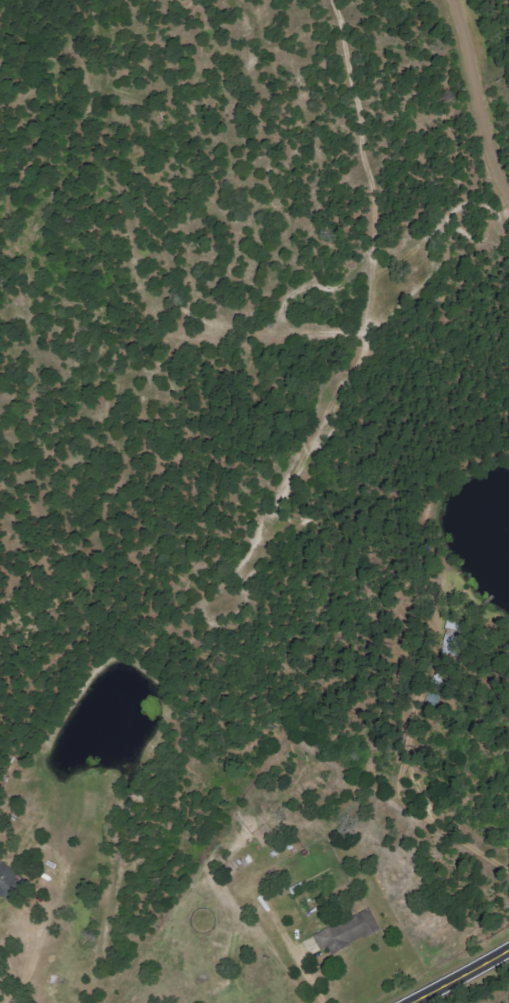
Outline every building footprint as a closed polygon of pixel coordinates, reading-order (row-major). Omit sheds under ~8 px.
[(6,860),(0,867),(0,894),(11,904),(31,882),(6,860)] [(318,936),(329,958),(384,931),(373,909),(318,936)]
